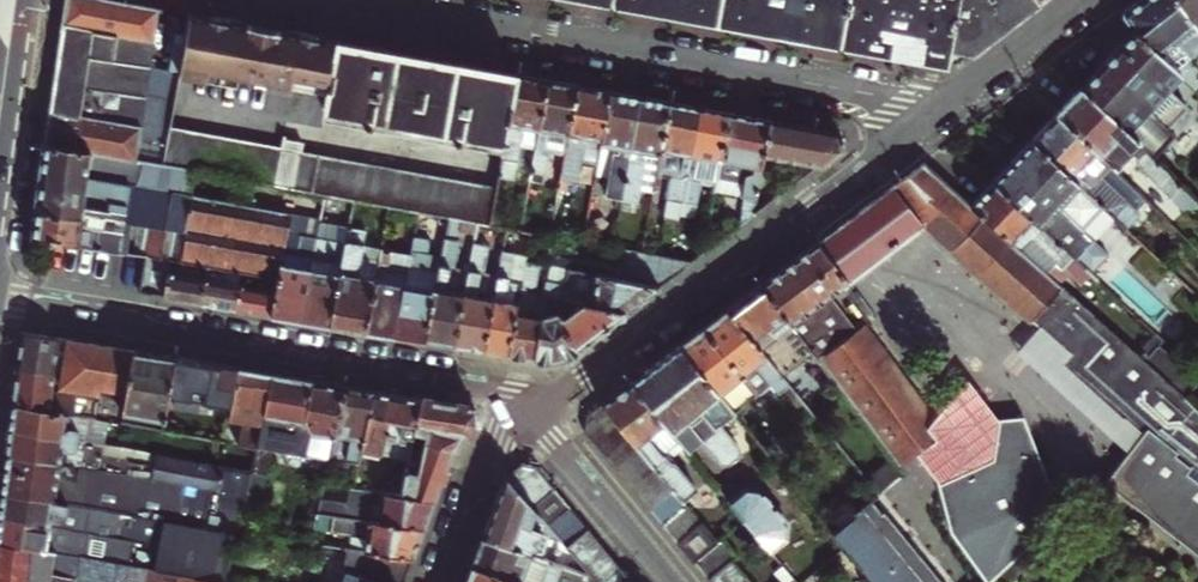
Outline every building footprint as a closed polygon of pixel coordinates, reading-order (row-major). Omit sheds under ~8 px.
[(110,0),(63,0),(53,65),(42,142),(161,164),(167,132),(177,80),(178,74),(150,68),(162,9),(141,6),(110,0)] [(944,62),(947,47),(954,0),(605,0),(610,1),(765,29),(888,52),(944,62)] [(1037,0),(954,0),(947,47),(944,62),(952,64),(996,31),(1037,0)] [(1173,0),(1138,0),(1120,14),(1132,30),(1183,81),(1190,89),(1196,83),(1190,78),(1195,73),(1188,66),(1197,58),(1197,32),(1173,0)] [(1197,32),(1197,0),(1173,0),(1197,32)] [(247,25),(189,14),(178,74),(177,80),(247,93),(249,81),(327,96),(337,42),(247,25)] [(1183,81),(1132,30),(1104,60),(1078,87),(1151,161),(1172,140),(1166,134),(1185,115),(1166,97),(1183,81)] [(324,111),(413,126),(425,58),(385,51),(337,42),(327,96),(324,111)] [(473,67),(425,58),(413,126),(504,142),(515,74),(473,67)] [(515,74),(504,142),(499,174),(512,177),(518,145),(535,148),(548,80),(529,77),(515,74)] [(548,80),(535,148),(529,182),(542,185),(548,153),(565,156),(577,86),(561,83),(548,80)] [(595,89),(577,86),(565,156),(559,190),(568,191),(569,184),(578,185),(582,161),(599,163),(611,92),(595,89)] [(1151,161),(1078,87),(1065,101),(1053,115),(1115,175),(1132,158),(1137,163),(1139,172),(1169,201),(1171,201),(1184,214),(1188,210),(1191,211),(1194,212),(1196,211),(1197,209),(1197,207),(1151,161)] [(611,92),(599,163),(596,183),(609,185),(608,197),(623,200),(641,97),(626,94),(611,92)] [(641,97),(623,200),(639,202),(642,183),(656,185),(658,173),(669,102),(656,100),(641,97)] [(669,102),(658,173),(672,175),(668,200),(681,202),(698,107),(683,105),(669,102)] [(714,110),(698,107),(681,202),(679,215),(693,217),(699,181),(697,176),(717,178),(730,113),(714,110)] [(747,116),(730,113),(717,178),(745,183),(742,199),(737,228),(753,216),(765,154),(771,121),(747,116)] [(1144,202),(1115,175),(1053,115),(1042,126),(1029,138),(1103,210),(1124,229),(1137,215),(1134,212),(1144,202)] [(800,126),(771,121),(765,154),(801,160),(796,184),(843,148),(840,133),(800,126)] [(312,192),(319,157),(299,155),(302,144),(281,140),(279,152),(167,132),(161,164),(195,171),(312,192)] [(1103,210),(1029,138),(1008,161),(989,182),(1088,276),(1090,277),(1106,259),(1080,234),(1103,210)] [(161,164),(42,142),(38,176),(34,208),(75,215),(74,222),(114,230),(115,225),(116,219),(183,229),(190,196),(195,171),(161,164)] [(949,183),(956,173),(934,154),(924,160),(949,183)] [(319,157),(312,192),(451,218),(479,224),(490,226),(497,189),(319,157)] [(1082,389),(1101,405),(1088,421),(1060,452),(1197,557),(1197,417),(1167,388),(1132,355),(1058,286),(969,202),(949,183),(924,160),(801,255),(760,286),(810,353),(897,467),(910,457),(933,440),(926,430),(921,424),(923,409),(862,328),(855,333),(828,296),(840,287),(922,224),(927,228),(999,296),(1029,324),(1020,334),(1081,391),(1082,389)] [(717,178),(715,194),(742,199),(745,183),(717,178)] [(1088,276),(989,182),(978,193),(969,202),(1058,286),(1069,275),(1078,283),(1081,283),(1088,276)] [(129,228),(125,253),(144,255),(138,292),(151,294),(162,296),(169,260),(204,266),(241,272),(276,278),(289,214),(190,196),(183,229),(116,219),(115,225),(129,228)] [(639,202),(623,200),(621,211),(637,214),(639,202)] [(681,202),(668,200),(663,227),(676,229),(677,226),(679,215),(681,202)] [(75,215),(34,208),(32,223),(30,238),(50,241),(125,253),(129,228),(115,225),(114,230),(74,222),(75,215)] [(276,278),(269,314),(286,317),(299,319),(305,295),(309,296),(314,272),(311,271),(320,224),(321,220),(289,214),(276,278)] [(451,218),(442,258),(423,339),(441,342),(453,345),(469,272),(455,270),(461,242),(458,241),(460,232),(477,236),(479,224),(451,218)] [(305,295),(299,319),(314,321),(328,323),(348,230),(320,224),(311,271),(314,272),(309,296),(305,295)] [(927,228),(922,224),(840,287),(843,292),(927,228)] [(348,230),(328,323),(348,327),(365,330),(382,251),(364,247),(367,234),(348,230)] [(415,238),(411,253),(404,287),(400,286),(395,312),(400,314),(396,335),(411,337),(423,339),(442,258),(427,255),(430,242),(415,238)] [(469,272),(453,345),(469,347),(483,350),(499,275),(486,272),(491,246),(475,243),(469,272)] [(382,247),(382,251),(365,330),(383,333),(396,335),(400,314),(395,312),(400,286),(404,287),(411,253),(382,247)] [(499,275),(483,350),(494,352),(507,354),(527,262),(529,256),(504,251),(499,275)] [(563,300),(628,312),(654,292),(690,264),(627,252),(621,280),(569,270),(566,285),(548,281),(544,297),(546,297),(563,300)] [(169,260),(162,296),(180,299),(198,302),(204,266),(169,260)] [(527,262),(507,354),(519,356),(533,358),(546,297),(544,297),(534,295),(541,265),(527,262)] [(204,266),(198,302),(216,305),(235,308),(241,272),(204,266)] [(551,267),(548,281),(566,285),(569,270),(551,267)] [(241,272),(235,308),(254,311),(269,314),(276,278),(241,272)] [(746,296),(726,311),(780,375),(810,353),(760,286),(746,296)] [(1088,421),(1101,405),(1082,389),(1081,391),(1020,334),(1029,324),(999,296),(978,319),(1088,421)] [(546,297),(533,358),(551,362),(559,360),(566,358),(579,349),(561,323),(569,315),(563,300),(546,297)] [(561,323),(579,349),(599,333),(628,312),(563,300),(569,315),(561,323)] [(701,330),(677,348),(734,415),(770,384),(779,395),(789,387),(780,375),(726,311),(701,330)] [(117,420),(119,409),(123,383),(129,350),(88,343),(19,331),(17,351),(15,369),(59,374),(58,385),(96,390),(92,416),(109,419),(117,420)] [(1145,341),(1132,355),(1167,388),(1180,374),(1145,341)] [(734,415),(677,348),(653,366),(630,383),(678,441),(688,453),(701,442),(720,465),(728,466),(739,457),(739,450),(720,427),(734,415)] [(119,409),(162,418),(172,357),(153,354),(129,350),(123,383),(119,409)] [(160,428),(194,434),(196,424),(206,362),(190,360),(172,357),(162,418),(160,428)] [(214,437),(254,444),(261,412),(269,373),(255,370),(236,367),(224,418),(218,416),(216,427),(214,437)] [(11,402),(92,416),(96,390),(58,385),(59,374),(15,369),(14,377),(12,392),(11,402)] [(261,412),(302,421),(310,380),(289,376),(269,373),(261,412)] [(269,445),(327,457),(342,385),(329,383),(310,380),(302,421),(261,412),(254,444),(250,464),(264,466),(269,445)] [(685,506),(691,513),(705,501),(674,464),(668,463),(662,455),(678,441),(630,383),(615,395),(601,405),(617,425),(628,438),(639,450),(650,464),(661,477),(673,491),(685,506)] [(327,457),(358,463),(360,451),(372,390),(356,388),(342,385),(327,457)] [(372,390),(360,451),(407,460),(410,448),(419,398),(395,394),(372,390)] [(933,440),(910,457),(932,484),(987,459),(975,434),(993,420),(957,391),(926,430),(933,440)] [(423,444),(450,451),(463,435),(477,424),(473,407),(438,401),(419,398),(410,448),(421,449),(423,444)] [(105,443),(109,419),(92,416),(11,402),(9,417),(8,427),(105,443)] [(601,405),(585,417),(583,433),(588,439),(594,445),(617,425),(601,405)] [(987,459),(932,484),(946,536),(981,581),(988,581),(997,573),(1014,558),(1063,512),(1070,506),(1048,485),(1021,417),(993,420),(975,434),(987,459)] [(194,434),(214,437),(216,427),(196,424),(194,434)] [(628,438),(617,425),(594,445),(601,453),(605,458),(628,438)] [(105,443),(8,427),(6,440),(4,454),(217,487),(222,463),(105,443)] [(639,450),(628,438),(605,458),(611,465),(616,471),(639,450)] [(401,495),(433,500),(441,478),(450,451),(423,444),(421,449),(410,448),(407,460),(401,495)] [(650,464),(639,450),(616,471),(621,477),(627,484),(650,464)] [(4,454),(2,473),(0,489),(0,492),(133,514),(129,538),(125,562),(225,575),(225,574),(227,566),(234,523),(238,524),(247,477),(249,467),(222,463),(217,487),(4,454)] [(262,480),(264,466),(250,464),(249,467),(247,477),(262,480)] [(504,476),(531,509),(555,489),(546,479),(536,467),(520,464),(504,476)] [(661,477),(650,464),(627,484),(632,490),(637,497),(661,477)] [(531,509),(504,476),(492,509),(482,536),(553,562),(559,542),(555,537),(545,526),(531,509)] [(673,491),(661,477),(637,497),(644,505),(649,511),(673,491)] [(316,513),(422,529),(427,515),(433,500),(401,495),(347,486),(345,499),(320,494),(316,513)] [(531,509),(545,526),(569,506),(560,496),(555,489),(531,509)] [(730,503),(769,551),(785,538),(787,525),(757,491),(745,490),(730,503)] [(673,491),(649,511),(656,518),(661,525),(685,506),(673,491)] [(0,492),(0,516),(129,538),(133,514),(0,492)] [(832,534),(872,581),(939,581),(884,515),(882,516),(871,503),(832,534)] [(555,537),(579,518),(574,512),(569,506),(545,526),(555,537)] [(685,506),(661,525),(669,535),(677,544),(701,524),(691,513),(685,506)] [(1079,509),(1070,506),(1063,512),(1075,520),(1079,509)] [(347,546),(411,558),(416,545),(422,529),(316,513),(313,528),(349,535),(347,546)] [(0,516),(0,544),(87,556),(90,534),(108,537),(105,559),(125,562),(129,538),(0,516)] [(565,549),(588,530),(583,523),(579,518),(555,537),(559,542),(565,549)] [(701,524),(677,544),(684,552),(691,561),(715,542),(701,524)] [(577,563),(600,544),(594,536),(588,530),(565,549),(577,563)] [(482,536),(477,552),(472,565),(519,581),(555,581),(556,579),(564,581),(588,581),(589,578),(585,573),(574,569),(553,562),(482,536)] [(715,542),(691,561),(700,571),(707,580),(730,560),(737,555),(721,537),(715,542)] [(0,544),(0,581),(224,581),(225,575),(125,562),(105,559),(87,556),(0,544)] [(589,578),(612,558),(607,552),(600,544),(577,563),(585,573),(589,578)] [(372,581),(403,581),(405,575),(411,558),(347,546),(345,545),(343,571),(348,573),(372,581)] [(623,572),(618,566),(612,558),(589,578),(593,581),(611,581),(623,572)] [(1014,558),(997,573),(1015,580),(1021,565),(1014,558)] [(707,580),(709,581),(743,581),(746,579),(730,560),(707,580)] [(574,569),(585,573),(577,563),(574,569)] [(472,565),(465,581),(519,581),(472,565)] [(227,566),(225,574),(242,581),(246,573),(227,566)] [(628,578),(623,572),(611,581),(631,581),(628,578)] [(348,573),(344,581),(372,581),(348,573)]
